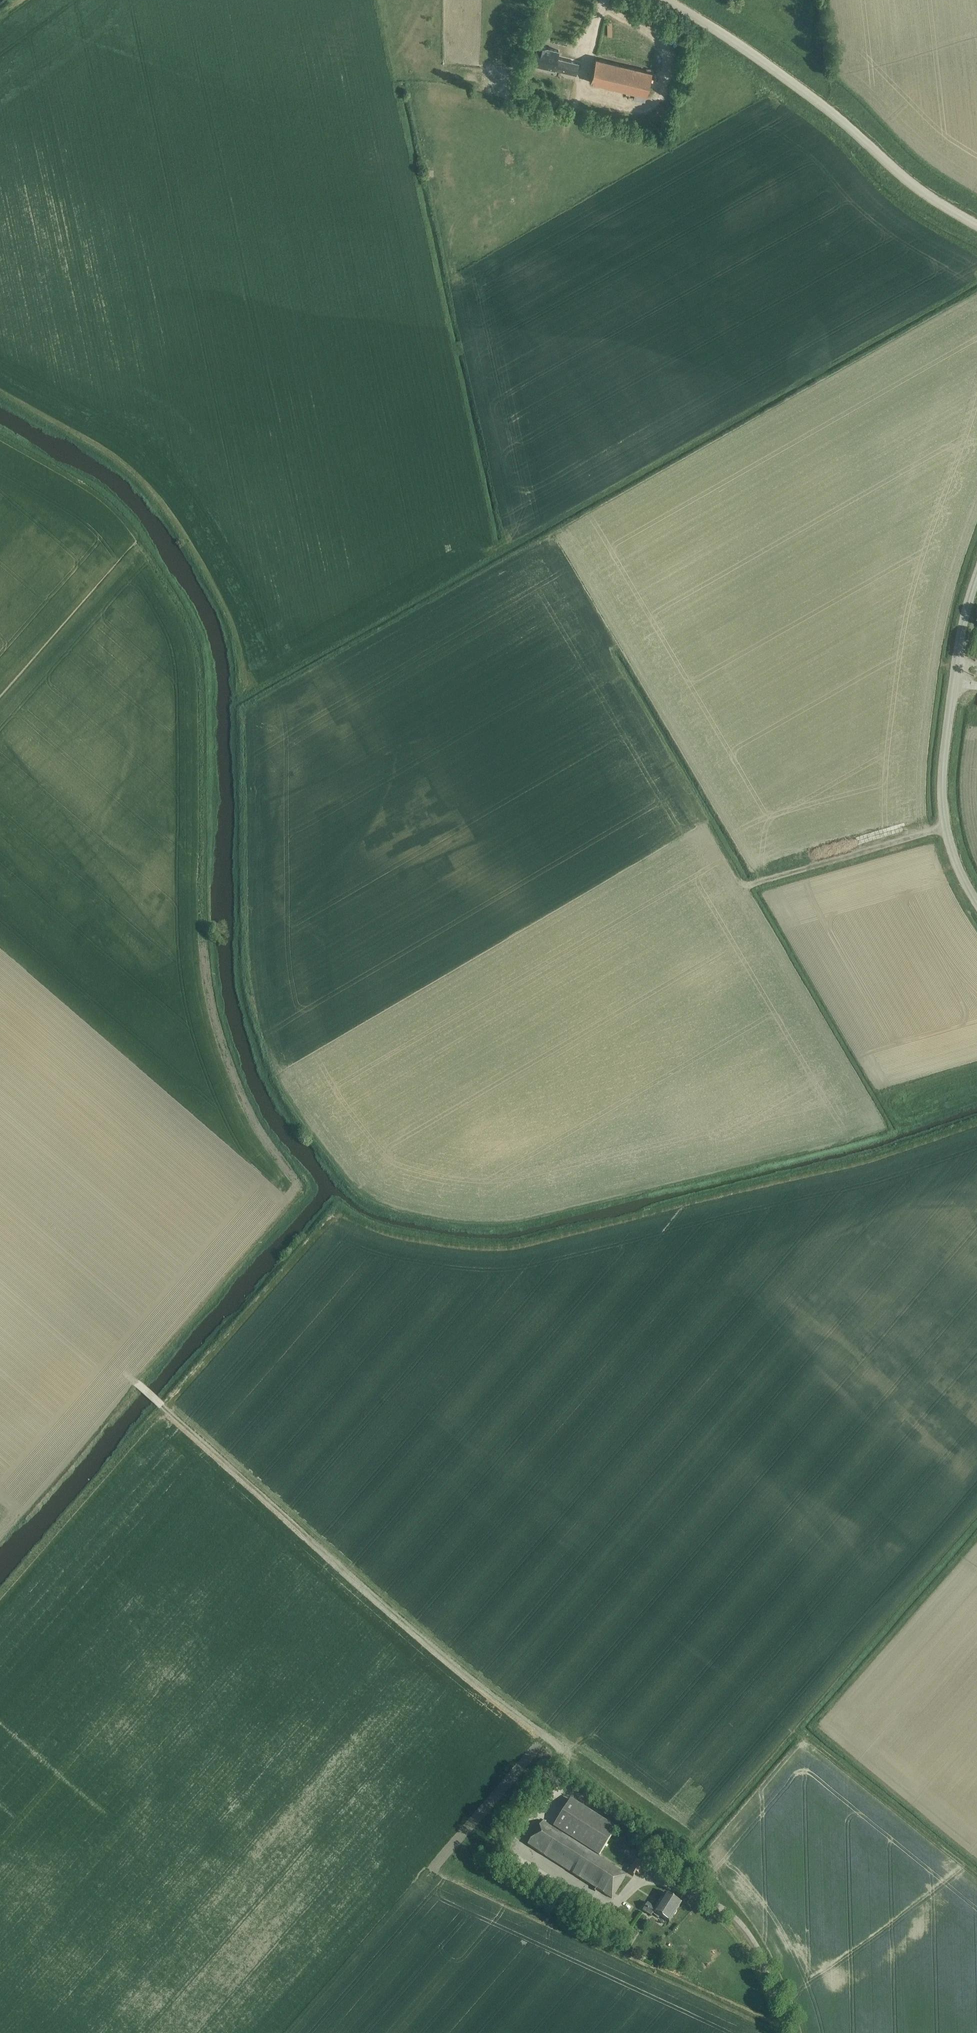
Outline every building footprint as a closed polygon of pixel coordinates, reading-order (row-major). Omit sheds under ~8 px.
[(576,74),(579,62),(557,57),(559,50),(536,45),(532,63),(576,74)] [(648,96),(653,73),(596,59),(590,82),(648,96)] [(599,1856),(616,1829),(571,1800),(553,1827),(552,1829),(541,1822),(526,1844),(610,1898),(625,1876),(598,1858),(599,1856)] [(639,1875),(645,1865),(635,1859),(627,1872),(633,1876),(635,1872),(639,1875)] [(654,1908),(647,1904),(642,1911),(650,1915),(652,1911),(654,1912),(653,1914),(658,1918),(659,1916),(668,1922),(680,1904),(664,1893),(654,1908)]
